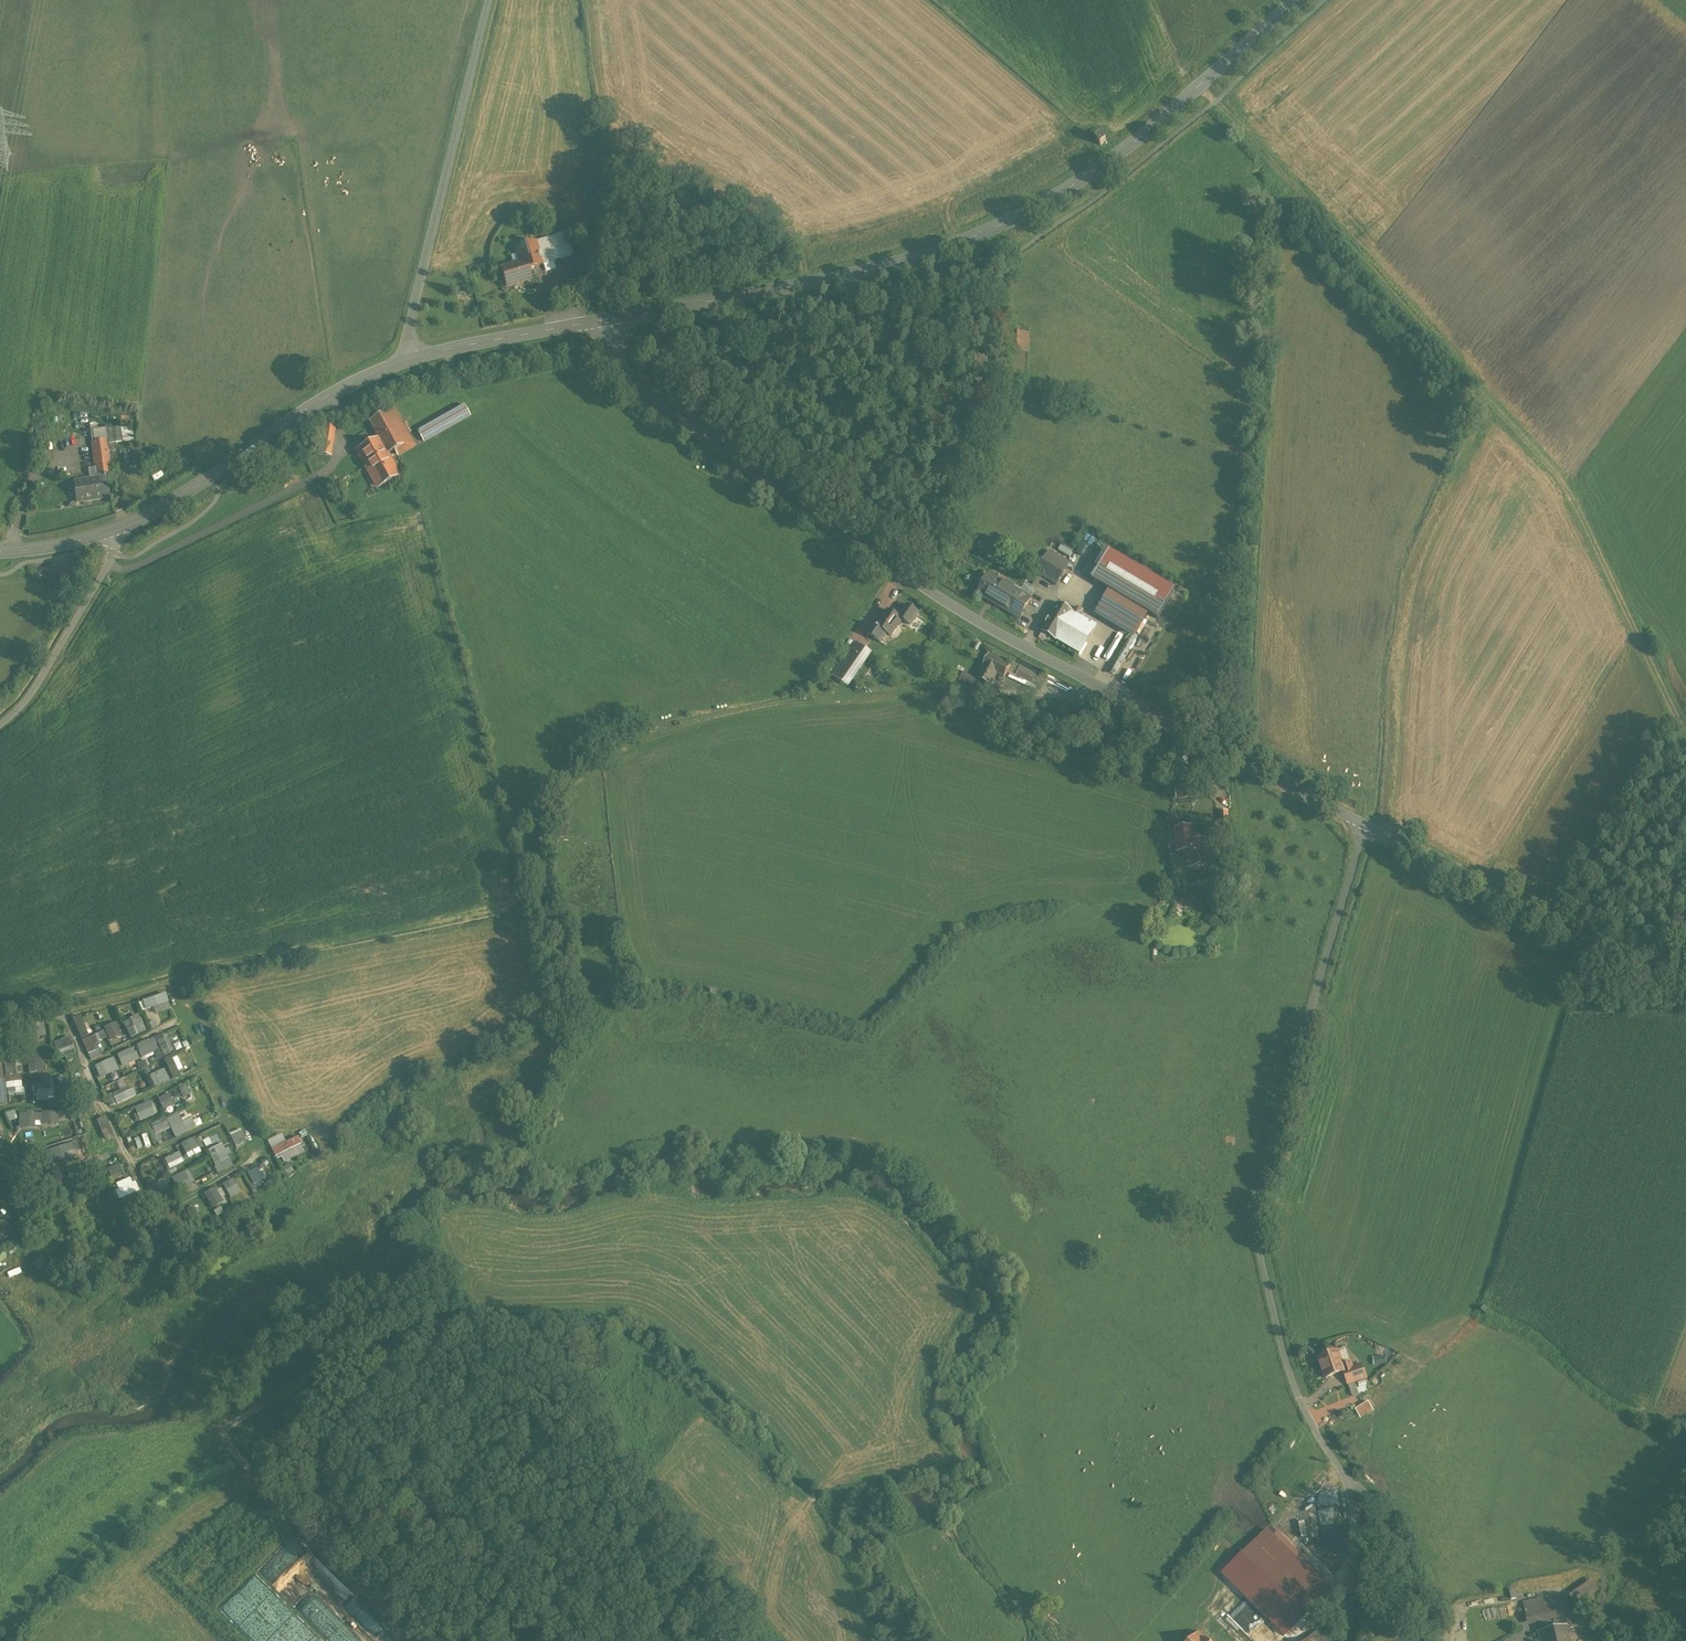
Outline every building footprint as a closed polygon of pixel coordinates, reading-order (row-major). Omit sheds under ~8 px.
[(1102,136),(1096,140),(1101,146),(1106,141),(1102,136)] [(566,234),(551,238),(557,260),(573,256),(566,234)] [(551,238),(535,243),(537,251),(535,251),(540,266),(557,260),(551,238)] [(520,263),(501,269),(507,288),(531,281),(528,270),(540,266),(535,251),(537,251),(535,243),(516,249),(520,263)] [(549,271),(559,268),(557,261),(547,264),(549,271)] [(1029,333),(1012,333),(1011,351),(1028,352),(1029,333)] [(464,405),(417,431),(423,442),(470,416),(464,405)] [(394,408),(370,421),(379,438),(388,453),(394,450),(395,452),(397,450),(400,455),(403,453),(415,446),(394,408)] [(336,424),(320,422),(315,453),(331,456),(336,424)] [(107,436),(94,438),(98,464),(86,466),(87,473),(74,475),(77,500),(107,495),(104,471),(112,469),(107,436)] [(388,453),(379,438),(355,451),(376,488),(400,475),(388,453)] [(132,462),(142,461),(141,447),(131,448),(132,462)] [(1070,563),(1049,550),(1036,572),(1057,584),(1070,563)] [(1092,580),(1110,591),(1098,610),(1136,633),(1148,614),(1158,619),(1175,591),(1109,552),(1092,580)] [(1031,599),(989,574),(977,594),(1019,619),(1031,599)] [(1022,592),(1032,595),(1034,587),(1024,584),(1022,592)] [(1096,626),(1073,612),(1058,603),(1041,631),(1056,640),(1057,639),(1080,653),(1096,626)] [(908,605),(899,618),(902,620),(910,626),(919,613),(908,605)] [(889,611),(877,627),(887,634),(891,637),(893,635),(897,630),(896,629),(902,620),(899,618),(889,611)] [(880,643),(887,634),(877,627),(873,625),(867,634),(880,643)] [(871,653),(856,643),(834,676),(848,686),(871,653)] [(1010,666),(989,654),(977,678),(991,686),(997,674),(1004,678),(1010,666)] [(973,679),(977,670),(968,666),(964,676),(966,677),(973,679)] [(1218,811),(1219,822),(1225,822),(1225,828),(1230,827),(1229,810),(1218,811)] [(1195,822),(1176,823),(1178,850),(1189,849),(1190,863),(1213,862),(1211,836),(1196,838),(1195,822)] [(1172,889),(1179,888),(1177,880),(1170,881),(1172,889)] [(150,1028),(157,1026),(153,1014),(169,1009),(164,992),(137,1000),(141,1011),(150,1008),(153,1019),(148,1021),(150,1028)] [(79,1038),(89,1034),(81,1013),(71,1017),(79,1038)] [(138,1014),(122,1019),(129,1037),(144,1031),(138,1014)] [(115,1021),(103,1026),(109,1039),(121,1034),(115,1021)] [(42,1025),(25,1028),(27,1040),(44,1037),(42,1025)] [(90,1059),(103,1053),(98,1041),(106,1037),(103,1030),(81,1039),(90,1059)] [(136,1045),(142,1059),(160,1050),(163,1056),(174,1051),(165,1031),(136,1045)] [(69,1039),(54,1044),(59,1058),(74,1054),(69,1039)] [(36,1042),(27,1044),(29,1051),(37,1050),(36,1042)] [(133,1046),(116,1054),(122,1067),(139,1059),(133,1046)] [(39,1055),(28,1057),(30,1073),(42,1071),(39,1055)] [(149,1074),(154,1087),(179,1076),(170,1055),(162,1058),(166,1067),(149,1074)] [(113,1056),(94,1064),(99,1077),(119,1070),(113,1056)] [(12,1059),(4,1060),(6,1075),(14,1074),(12,1059)] [(19,1076),(6,1078),(7,1087),(21,1085),(19,1076)] [(136,1094),(133,1088),(127,1090),(122,1079),(112,1083),(115,1091),(107,1094),(111,1105),(136,1094)] [(48,1081),(33,1082),(34,1091),(49,1090),(48,1081)] [(186,1085),(179,1088),(183,1097),(190,1094),(186,1085)] [(168,1092),(157,1098),(163,1109),(174,1103),(168,1092)] [(149,1100),(133,1107),(140,1121),(155,1115),(149,1100)] [(187,1107),(195,1125),(208,1119),(200,1101),(187,1107)] [(13,1109),(6,1112),(10,1123),(17,1120),(13,1109)] [(175,1137),(187,1132),(178,1111),(146,1126),(154,1142),(163,1138),(160,1133),(171,1128),(175,1137)] [(40,1114),(19,1114),(18,1127),(32,1127),(32,1121),(40,1122),(40,1114)] [(104,1139),(112,1136),(103,1116),(95,1119),(104,1139)] [(68,1123),(59,1126),(62,1138),(72,1135),(68,1123)] [(207,1148),(228,1137),(221,1123),(200,1134),(207,1148)] [(241,1128),(230,1133),(235,1146),(247,1140),(241,1128)] [(147,1133),(142,1135),(145,1145),(151,1143),(147,1133)] [(275,1158),(279,1156),(282,1162),(304,1152),(297,1135),(270,1147),(275,1158)] [(194,1136),(181,1143),(189,1158),(202,1152),(194,1136)] [(43,1163),(80,1153),(77,1141),(39,1150),(43,1163)] [(171,1173),(176,1171),(174,1166),(184,1163),(177,1146),(163,1151),(171,1173)] [(228,1154),(231,1152),(228,1147),(210,1156),(219,1173),(234,1165),(228,1154)] [(171,1201),(165,1177),(161,1161),(145,1166),(155,1205),(171,1201)] [(107,1167),(109,1178),(122,1176),(120,1164),(107,1167)] [(253,1184),(263,1179),(255,1164),(245,1169),(253,1184)] [(184,1172),(172,1177),(179,1194),(192,1189),(184,1172)] [(111,1184),(118,1202),(128,1199),(132,1211),(143,1207),(131,1177),(111,1184)] [(233,1178),(221,1183),(229,1198),(240,1192),(233,1178)] [(212,1208),(222,1200),(213,1187),(202,1194),(212,1208)] [(90,1209),(101,1205),(93,1188),(83,1192),(90,1209)] [(12,1233),(3,1218),(0,1220),(0,1226),(2,1229),(0,1230),(0,1234),(3,1239),(12,1233)] [(17,1243),(7,1248),(10,1254),(21,1249),(17,1243)] [(1337,1351),(1318,1358),(1325,1378),(1344,1372),(1352,1369),(1352,1368),(1350,1363),(1342,1365),(1337,1351)] [(1361,1365),(1352,1368),(1352,1369),(1344,1372),(1348,1385),(1366,1379),(1361,1365)] [(1355,1407),(1360,1417),(1373,1410),(1368,1400),(1355,1407)] [(1242,1554),(1304,1616),(1332,1588),(1315,1571),(1311,1575),(1266,1530),(1242,1554)] [(1590,1583),(1570,1597),(1575,1605),(1595,1591),(1590,1583)] [(1549,1596),(1522,1603),(1527,1620),(1552,1614),(1554,1621),(1568,1618),(1567,1615),(1570,1615),(1567,1599),(1551,1603),(1549,1596)] [(1455,1620),(1458,1636),(1466,1634),(1463,1619),(1455,1620)] [(1540,1632),(1542,1640),(1569,1640),(1566,1626),(1540,1632)] [(1306,1640),(1326,1640),(1317,1631),(1306,1640)] [(1199,1632),(1190,1640),(1207,1640),(1199,1632)]
